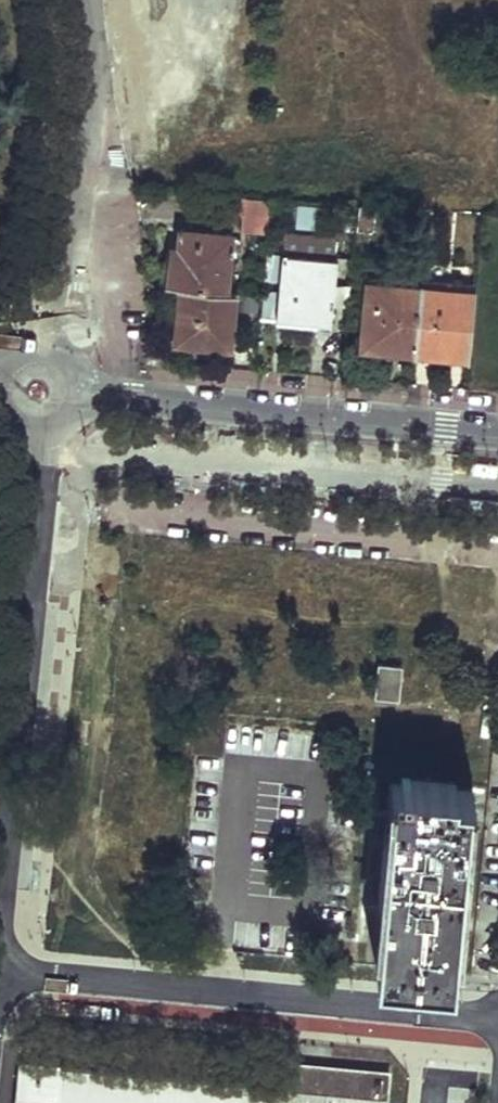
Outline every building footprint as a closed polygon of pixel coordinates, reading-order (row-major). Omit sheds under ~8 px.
[(238,227),(267,230),(271,195),(241,193),(234,192),(232,211),(240,211),(238,227)] [(317,227),(319,207),(299,205),(297,226),(317,227)] [(373,228),(375,208),(357,206),(355,226),(373,228)] [(167,281),(222,286),(226,251),(234,251),(235,234),(226,233),(226,228),(180,224),(176,251),(170,251),(167,281)] [(275,314),(328,320),(335,256),(282,250),(275,314)] [(358,344),(414,350),(420,286),(365,281),(358,344)] [(414,350),(469,356),(474,290),(420,286),(414,350)] [(176,337),(226,342),(230,296),(180,292),(176,337)] [(374,697),(400,699),(404,667),(378,664),(374,697)] [(375,963),(452,971),(471,787),(393,779),(375,963)] [(388,1069),(321,1062),(291,1059),(288,1084),(63,1065),(64,1061),(19,1057),(15,1102),(385,1102),(388,1069)]
